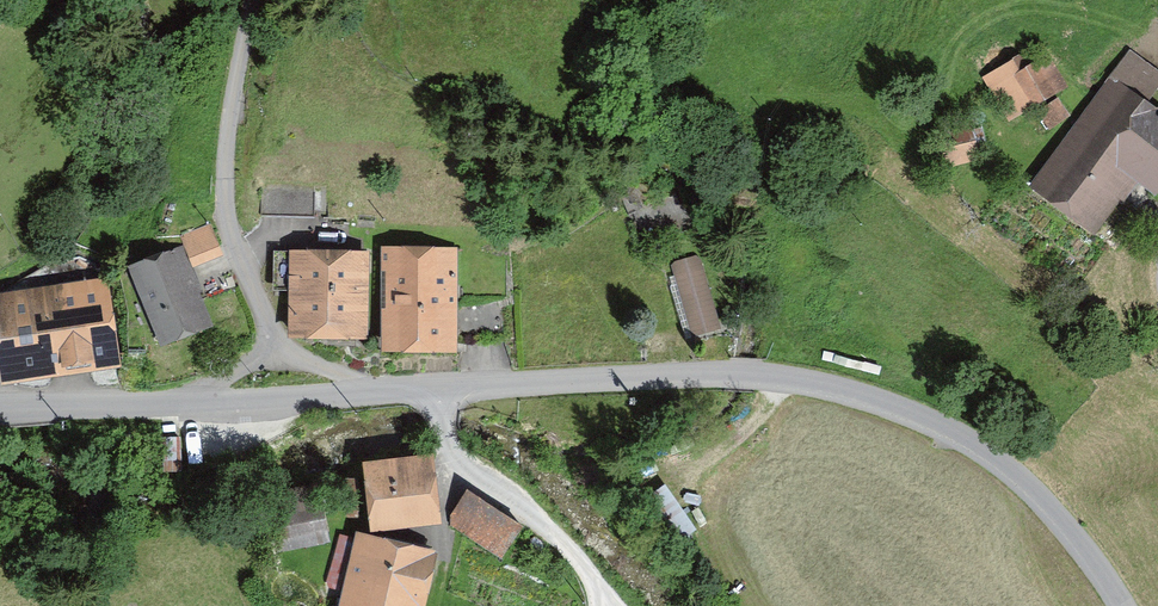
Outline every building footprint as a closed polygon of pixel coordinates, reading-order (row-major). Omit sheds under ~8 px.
[(1023,58),(985,80),(1008,121),(1064,90),(1048,61),(1030,71),(1023,58)] [(1027,198),(1098,254),(1157,178),(1157,119),(1116,86),(1027,198)] [(1055,103),(1037,114),(1049,133),(1067,121),(1055,103)] [(966,135),(936,151),(948,173),(978,157),(966,135)] [(313,191),(259,184),(260,220),(313,219),(313,191)] [(205,230),(183,239),(201,282),(223,273),(205,230)] [(693,335),(724,326),(702,252),(672,261),(693,335)] [(387,255),(385,352),(447,353),(449,256),(387,255)] [(363,263),(292,259),(288,341),(358,344),(363,263)] [(179,263),(137,281),(164,344),(206,325),(179,263)] [(0,306),(0,356),(5,383),(103,366),(89,290),(0,306)] [(176,443),(164,443),(164,466),(176,466),(176,443)] [(428,464),(365,469),(371,535),(434,529),(428,464)] [(312,493),(268,503),(280,555),(324,544),(312,493)] [(520,532),(467,499),(452,525),(504,558),(520,532)] [(356,541),(340,605),(416,605),(427,559),(356,541)]
